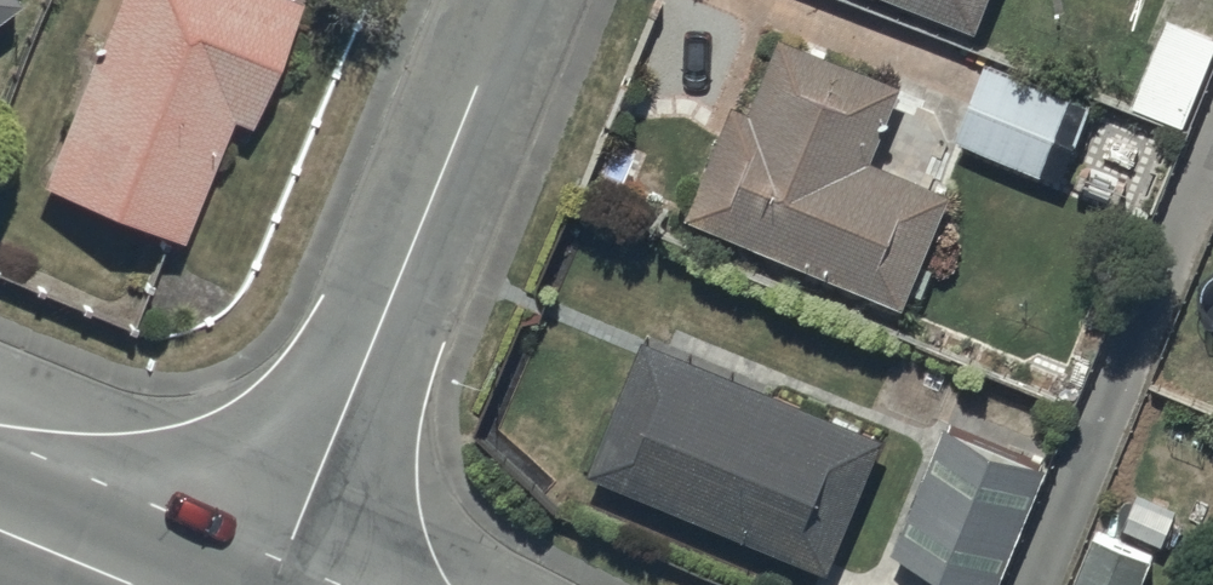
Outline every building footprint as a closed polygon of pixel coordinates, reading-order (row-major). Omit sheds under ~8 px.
[(37,166),(179,228),(231,107),(246,114),(296,0),(109,0),(37,166)] [(977,15),(983,0),(940,0),(977,15)] [(1170,4),(1137,75),(1114,64),(1105,83),(1176,117),(1212,39),(1212,24),(1170,4)] [(695,204),(904,284),(947,173),(875,145),(906,62),(786,16),(756,93),(740,87),(695,204)] [(960,126),(1043,159),(1073,83),(989,50),(960,126)] [(596,458),(826,549),(878,419),(648,328),(596,458)] [(893,537),(999,581),(1055,447),(949,403),(893,537)] [(1155,546),(1100,522),(1072,584),(1138,584),(1155,546)]
